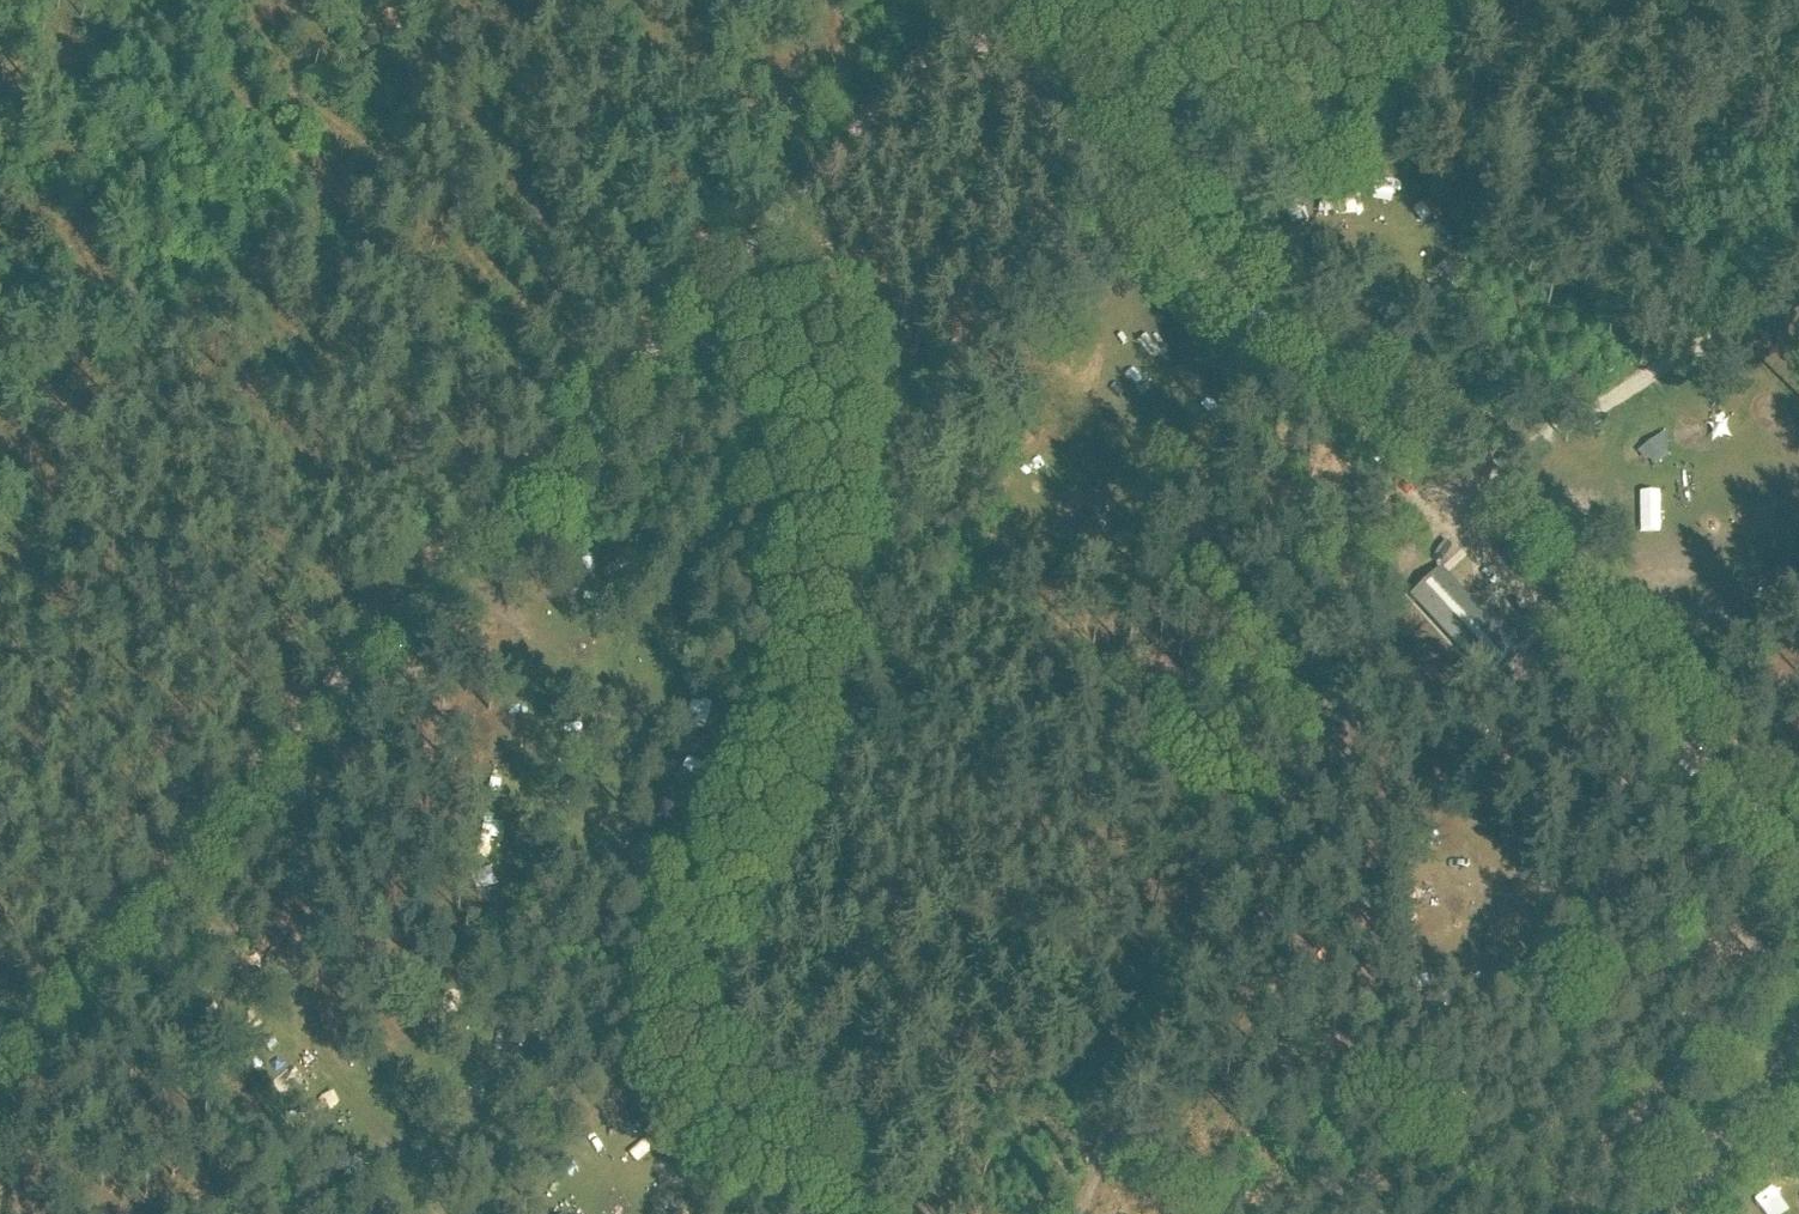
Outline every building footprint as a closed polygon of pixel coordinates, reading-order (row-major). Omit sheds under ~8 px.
[(1530,650),(1449,565),(1413,597),(1494,683),(1530,650)]
